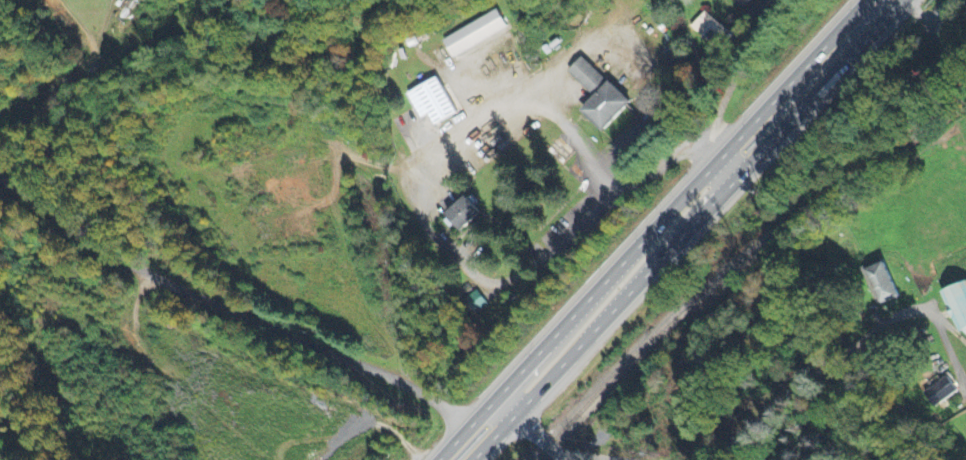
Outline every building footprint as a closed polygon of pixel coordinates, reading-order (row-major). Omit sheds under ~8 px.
[(749,10),(757,0),(738,0),(749,10)] [(453,57),(509,29),(500,11),(444,39),(453,57)] [(690,28),(711,49),(728,33),(707,12),(690,28)] [(583,114),(604,135),(633,105),(585,59),(570,75),(596,100),(583,114)] [(437,128),(459,116),(440,80),(410,96),(423,121),(431,117),(437,128)] [(484,216),(469,199),(448,218),(463,234),(484,216)] [(901,297),(885,259),(866,267),(881,305),(901,297)] [(960,334),(965,332),(965,283),(945,291),(960,334)] [(925,392),(933,407),(959,394),(951,378),(925,392)]
